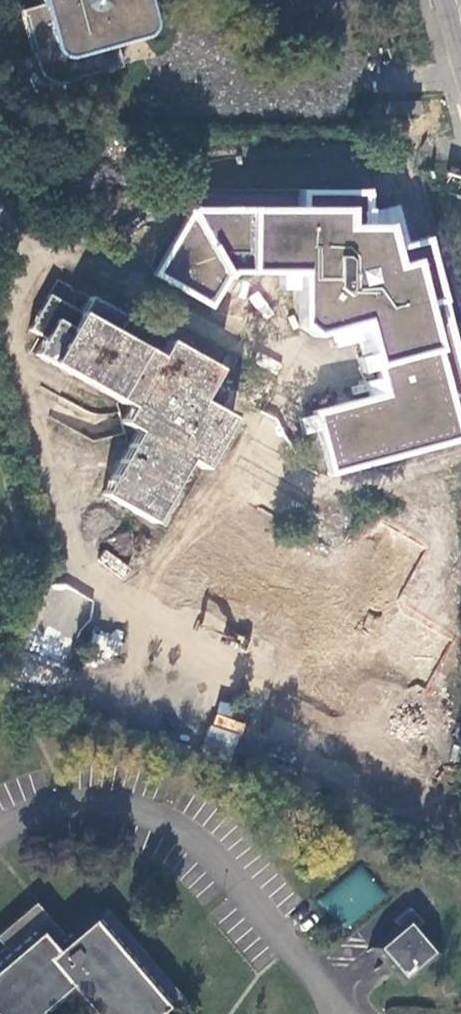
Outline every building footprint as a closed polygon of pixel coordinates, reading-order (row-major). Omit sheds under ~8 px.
[(19,10),(37,69),(46,81),(61,85),(121,68),(115,46),(145,38),(152,29),(154,20),(149,0),(40,0),(41,4),(19,10)] [(285,217),(77,223),(77,316),(297,309),(298,294),(435,289),(440,194),(285,202),(285,217)] [(66,399),(69,506),(411,482),(411,590),(460,606),(460,380),(66,399)] [(364,866),(318,896),(340,929),(386,899),(364,866)] [(189,1004),(106,908),(66,941),(36,902),(0,932),(0,942),(4,947),(0,951),(0,1013),(43,1013),(73,989),(95,1013),(178,1013),(189,1004)] [(371,947),(383,961),(393,972),(403,985),(440,952),(418,927),(421,925),(419,922),(407,909),(392,922),(395,926),(371,947)]
